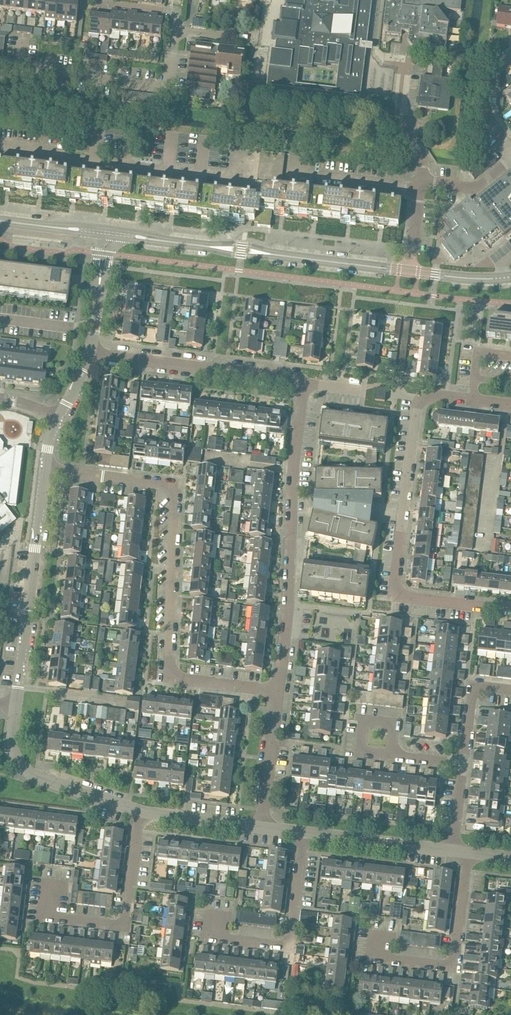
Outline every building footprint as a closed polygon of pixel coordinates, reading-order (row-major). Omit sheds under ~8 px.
[(17,0),(7,0),(6,9),(16,10),(17,0)] [(27,0),(17,0),(16,10),(26,12),(27,0)] [(38,0),(27,0),(26,12),(36,13),(38,0)] [(36,13),(46,14),(48,0),(38,0),(36,13)] [(46,14),(45,19),(61,21),(63,2),(51,1),(51,0),(48,0),(46,14)] [(285,8),(282,8),(280,23),(274,22),(274,26),(272,40),(276,40),(275,50),(272,50),(268,81),(297,84),(299,67),(313,69),(313,65),(326,67),(327,64),(339,65),(337,89),(361,92),(366,50),(364,50),(364,44),(367,44),(372,0),(286,0),(285,8)] [(462,0),(386,0),(383,26),(388,27),(387,31),(387,34),(401,36),(402,33),(402,31),(409,32),(408,41),(412,47),(445,51),(451,12),(443,11),(444,10),(454,11),(461,11),(462,0)] [(63,2),(61,21),(76,23),(79,4),(71,3),(71,2),(66,1),(66,3),(63,2)] [(500,7),(501,4),(499,4),(497,25),(510,27),(510,8),(500,7)] [(120,33),(122,14),(117,13),(117,10),(112,9),(111,18),(112,18),(110,31),(120,33)] [(130,34),(133,12),(128,11),(128,14),(122,14),(120,33),(130,34)] [(140,35),(143,16),(137,16),(137,12),(133,12),(130,34),(140,35)] [(99,35),(102,15),(99,14),(99,16),(91,15),(88,34),(99,35)] [(150,36),(153,14),(149,14),(148,17),(143,16),(140,35),(150,36)] [(153,14),(150,36),(161,38),(163,19),(157,18),(158,15),(153,14)] [(112,18),(111,18),(104,17),(104,15),(102,15),(99,35),(110,37),(110,31),(112,18)] [(192,26),(205,28),(206,20),(193,18),(192,26)] [(2,27),(8,35),(12,32),(12,26),(4,25),(2,27)] [(8,35),(2,27),(0,29),(0,39),(5,39),(5,38),(8,35)] [(41,41),(42,30),(34,29),(32,40),(41,41)] [(59,37),(58,43),(74,45),(74,39),(59,37)] [(244,60),(245,52),(233,50),(233,48),(193,44),(187,88),(190,88),(189,97),(195,98),(195,99),(210,101),(211,90),(215,91),(218,69),(228,70),(227,76),(240,77),(242,59),(244,60)] [(442,79),(443,64),(434,63),(432,78),(421,76),(419,97),(418,107),(448,111),(452,80),(442,79)] [(509,76),(505,71),(501,75),(499,88),(501,90),(510,82),(510,78),(509,76)] [(66,91),(68,81),(30,77),(29,87),(66,91)] [(153,105),(154,95),(116,90),(115,101),(153,105)] [(343,196),(281,188),(285,154),(261,152),(255,197),(60,173),(60,170),(0,163),(0,187),(56,193),(56,197),(255,221),(254,223),(259,223),(259,226),(257,225),(257,226),(270,228),(272,211),(398,226),(401,203),(343,196)] [(478,162),(485,171),(496,162),(491,156),(487,159),(485,157),(478,162)] [(474,180),(485,171),(478,162),(472,168),(473,170),(469,173),(474,180)] [(510,172),(496,182),(497,182),(500,186),(510,200),(510,173),(510,172)] [(500,186),(497,182),(496,182),(483,192),(483,193),(510,227),(510,200),(500,186)] [(504,235),(510,229),(510,227),(483,193),(483,192),(475,199),(472,195),(464,201),(465,201),(490,233),(498,227),(504,235)] [(465,201),(464,201),(449,213),(449,214),(474,246),(490,233),(465,201)] [(449,213),(445,217),(448,221),(444,224),(447,228),(443,231),(446,235),(442,238),(445,242),(442,245),(455,261),(474,246),(449,214),(449,213)] [(51,276),(51,273),(0,266),(0,292),(66,300),(68,284),(71,285),(72,279),(69,278),(69,275),(58,274),(58,277),(51,276)] [(128,300),(144,302),(146,290),(130,288),(128,300)] [(183,290),(183,296),(193,297),(192,308),(207,310),(209,297),(203,297),(204,293),(183,290)] [(142,315),(144,302),(128,300),(126,312),(142,315)] [(245,315),(261,317),(262,304),(246,302),(245,315)] [(206,322),(207,310),(192,308),(190,320),(206,322)] [(308,323),(324,325),(326,312),(309,310),(308,323)] [(141,327),(142,315),(126,312),(125,325),(141,327)] [(259,329),(261,317),(245,315),(243,327),(259,329)] [(489,316),(486,338),(510,341),(510,319),(489,316)] [(171,330),(173,318),(167,317),(166,324),(165,324),(164,329),(171,330)] [(362,330),(378,332),(379,319),(363,317),(362,330)] [(204,335),(206,322),(190,320),(188,333),(204,335)] [(322,337),(324,325),(308,323),(306,335),(322,337)] [(139,339),(141,327),(125,325),(123,337),(139,339)] [(425,338),(441,340),(442,327),(427,325),(425,338)] [(257,342),(259,329),(243,327),(241,339),(257,342)] [(163,342),(164,330),(158,329),(156,342),(163,342)] [(169,343),(171,330),(164,329),(164,330),(163,342),(169,343)] [(376,344),(378,332),(362,330),(360,342),(376,344)] [(288,345),(289,333),(284,332),(283,339),(282,339),(281,344),(288,345)] [(202,347),(204,335),(188,333),(186,345),(202,347)] [(321,350),(322,337),(306,335),(305,348),(321,350)] [(439,352),(441,340),(425,338),(423,350),(439,352)] [(256,354),(257,342),(241,339),(240,352),(256,354)] [(4,380),(4,381),(44,386),(45,373),(46,366),(48,354),(32,352),(34,341),(29,341),(28,351),(14,350),(15,342),(0,340),(0,380),(4,380)] [(374,356),(376,344),(360,342),(359,354),(374,356)] [(279,357),(281,345),(275,344),(273,357),(279,357)] [(286,358),(288,345),(281,344),(281,345),(279,357),(286,358)] [(319,362),(321,350),(305,348),(303,360),(319,362)] [(438,364),(439,352),(423,350),(422,362),(438,364)] [(373,369),(374,356),(359,354),(357,367),(373,369)] [(436,377),(438,364),(422,362),(420,374),(420,375),(421,375),(436,377)] [(103,391),(119,393),(121,381),(104,379),(103,391)] [(153,402),(155,385),(143,384),(141,401),(153,402)] [(166,404),(168,387),(155,385),(153,402),(166,404)] [(178,405),(180,388),(168,387),(166,404),(178,405)] [(180,388),(178,405),(191,407),(193,390),(180,388)] [(385,402),(386,390),(386,389),(376,388),(375,401),(385,402)] [(118,406),(119,393),(103,391),(101,404),(118,406)] [(206,421),(208,404),(195,402),(193,420),(206,421)] [(116,418),(118,406),(101,404),(100,416),(116,418)] [(218,423),(220,405),(208,404),(206,421),(218,423)] [(230,424),(232,407),(220,405),(218,423),(230,424)] [(243,426),(245,408),(232,407),(230,424),(243,426)] [(255,427),(257,410),(245,408),(243,426),(255,427)] [(267,429),(269,411),(257,410),(255,427),(267,429)] [(279,434),(281,419),(282,413),(269,411),(267,429),(267,433),(279,434)] [(451,428),(452,413),(440,412),(438,412),(436,412),(434,413),(433,416),(432,421),(433,423),(434,425),(436,426),(438,426),(451,428)] [(462,430),(464,415),(452,413),(451,428),(457,429),(457,435),(461,436),(462,430)] [(388,422),(323,414),(320,440),(368,447),(385,449),(388,422)] [(474,431),(476,416),(464,415),(462,430),(469,430),(468,437),(473,438),(474,431)] [(115,431),(116,418),(100,416),(98,429),(115,431)] [(485,439),(486,433),(488,418),(476,416),(474,431),(481,432),(480,438),(485,439)] [(488,418),(486,433),(493,433),(492,440),(499,441),(500,434),(498,434),(500,419),(488,418)] [(113,443),(115,431),(98,429),(97,441),(113,443)] [(214,451),(216,438),(209,437),(208,450),(214,451)] [(216,438),(214,451),(221,452),(223,439),(216,438)] [(448,448),(449,442),(429,440),(428,446),(448,448)] [(19,477),(22,448),(15,447),(9,451),(6,448),(2,448),(3,445),(0,441),(0,475),(19,477)] [(112,455),(113,443),(97,441),(95,453),(110,455),(112,455)] [(146,459),(148,443),(136,441),(134,458),(146,459)] [(239,454),(241,441),(234,441),(232,453),(239,454)] [(241,441),(239,454),(246,455),(247,442),(241,441)] [(159,461),(161,444),(148,443),(146,459),(159,461)] [(171,463),(173,446),(161,444),(159,461),(171,463)] [(173,446),(171,463),(183,464),(185,448),(173,446)] [(315,501),(313,501),(312,503),(311,505),(312,507),(314,507),(314,512),(308,536),(356,548),(367,550),(372,551),(378,527),(370,525),(373,498),(382,498),(382,473),(376,473),(377,453),(384,454),(385,449),(368,447),(365,472),(316,471),(316,496),(315,501)] [(189,448),(189,455),(201,456),(202,450),(202,449),(189,448)] [(426,462),(441,464),(441,458),(447,459),(448,451),(442,451),(442,452),(427,450),(426,462)] [(110,455),(99,454),(98,466),(122,469),(123,457),(116,456),(112,455),(110,455)] [(200,463),(201,456),(189,455),(188,462),(200,463)] [(472,550),(483,456),(472,455),(460,548),(472,550)] [(263,464),(264,457),(260,457),(251,456),(250,462),(263,464)] [(264,457),(263,464),(275,466),(276,459),(264,457)] [(447,465),(441,464),(426,462),(424,474),(439,476),(440,469),(446,470),(447,465)] [(198,479),(215,481),(217,468),(200,466),(198,479)] [(242,484),(244,472),(230,470),(228,483),(242,484)] [(256,486),(273,488),(274,475),(257,473),(256,486)] [(445,477),(439,476),(424,474),(423,486),(438,487),(444,488),(445,477)] [(19,477),(0,475),(0,533),(16,521),(4,506),(7,504),(7,505),(16,506),(19,477)] [(214,493),(215,481),(198,479),(197,491),(214,493)] [(271,500),(273,488),(256,486),(254,498),(271,500)] [(436,500),(438,487),(423,486),(421,498),(436,500)] [(70,503),(87,505),(88,493),(72,491),(70,503)] [(212,506),(214,493),(197,491),(195,504),(212,506)] [(107,508),(109,495),(102,494),(100,508),(107,508)] [(109,495),(107,508),(114,509),(115,496),(109,495)] [(127,510),(144,512),(146,500),(129,498),(127,510)] [(270,513),(271,500),(254,498),(253,510),(270,513)] [(435,512),(436,500),(421,498),(420,510),(435,512)] [(85,518),(87,505),(70,503),(69,516),(85,518)] [(211,518),(212,506),(195,504),(194,516),(211,518)] [(144,512),(127,510),(127,511),(121,510),(120,515),(126,516),(126,523),(143,525),(144,512)] [(268,525),(270,513),(253,510),(251,523),(268,525)] [(440,513),(435,512),(420,510),(418,522),(439,524),(440,513)] [(83,530),(85,518),(69,516),(67,528),(83,530)] [(209,530),(211,518),(194,516),(192,529),(209,530)] [(438,529),(439,524),(418,522),(417,534),(437,536),(438,529)] [(141,537),(143,525),(126,523),(124,535),(141,537)] [(267,537),(268,525),(251,523),(250,535),(267,537)] [(82,543),(83,530),(67,528),(66,541),(82,543)] [(196,545),(214,547),(215,535),(198,533),(196,545)] [(437,541),(437,536),(417,534),(415,546),(436,548),(437,541)] [(140,550),(141,537),(124,535),(123,548),(140,550)] [(253,552),(271,554),(272,542),(251,539),(250,546),(254,547),(253,552)] [(80,555),(82,543),(66,541),(64,553),(80,555)] [(212,560),(214,547),(196,545),(194,558),(212,560)] [(437,548),(436,548),(415,546),(414,558),(429,560),(430,554),(436,554),(437,548)] [(138,562),(140,550),(123,548),(121,560),(138,562)] [(370,570),(362,569),(367,550),(356,548),(353,573),(304,567),(301,594),(366,602),(370,570)] [(269,567),(271,554),(253,552),(252,565),(269,567)] [(68,570),(85,572),(86,560),(69,558),(68,570)] [(211,572),(212,560),(194,558),(193,570),(211,572)] [(427,572),(429,560),(414,558),(412,570),(427,572)] [(103,575),(105,562),(99,561),(98,571),(95,571),(94,574),(100,574),(103,575)] [(125,577),(143,579),(144,567),(127,565),(125,577)] [(268,579),(269,567),(252,565),(250,577),(268,579)] [(83,585),(85,572),(68,570),(66,583),(83,585)] [(209,585),(211,572),(193,570),(191,583),(209,585)] [(434,572),(427,572),(412,570),(411,582),(426,583),(427,577),(433,577),(434,572)] [(464,588),(466,573),(454,572),(452,586),(464,588)] [(476,589),(478,575),(466,573),(464,588),(476,589)] [(488,591),(490,576),(478,575),(476,589),(488,591)] [(500,592),(502,578),(490,576),(488,591),(500,592)] [(141,592),(143,579),(125,577),(123,590),(141,592)] [(266,592),(268,579),(250,577),(249,590),(266,592)] [(502,578),(500,592),(510,594),(510,579),(502,578)] [(81,597),(83,585),(66,583),(65,595),(81,597)] [(207,597),(209,585),(191,583),(190,595),(207,597)] [(140,604),(141,592),(123,590),(122,602),(140,604)] [(265,604),(266,592),(249,590),(247,602),(265,604)] [(80,610),(81,597),(65,595),(63,608),(80,610)] [(194,613),(211,615),(212,602),(196,600),(194,613)] [(138,617),(140,604),(122,602),(120,614),(138,617)] [(251,619),(269,621),(270,609),(253,607),(251,619)] [(78,622),(80,610),(63,608),(62,620),(78,622)] [(209,627),(211,615),(194,613),(193,625),(209,627)] [(136,629),(138,617),(120,614),(119,627),(136,629)] [(267,634),(269,621),(251,619),(250,632),(267,634)] [(379,630),(411,634),(412,629),(401,628),(402,623),(380,620),(379,630)] [(487,653),(491,621),(487,620),(485,631),(480,630),(477,652),(487,653)] [(496,654),(498,632),(493,632),(495,621),(491,621),(487,653),(496,654)] [(505,655),(509,623),(504,623),(503,633),(498,632),(496,654),(505,655)] [(55,637),(72,639),(73,631),(82,632),(82,628),(74,627),(74,626),(56,624),(55,637)] [(208,639),(209,627),(193,625),(191,637),(208,639)] [(437,637),(468,641),(469,636),(458,635),(459,630),(438,627),(437,637)] [(411,638),(411,634),(379,630),(378,639),(400,641),(400,637),(411,638)] [(265,646),(267,634),(250,632),(248,644),(265,646)] [(121,645),(139,647),(140,635),(122,633),(121,641),(113,640),(113,644),(121,645)] [(81,640),(72,639),(55,637),(53,649),(71,651),(72,643),(80,644),(81,640)] [(207,652),(208,639),(191,637),(190,650),(207,652)] [(468,645),(468,641),(437,637),(435,646),(457,648),(457,643),(468,645)] [(399,646),(400,641),(378,639),(377,648),(409,652),(409,647),(399,646)] [(264,659),(265,646),(248,644),(246,656),(264,659)] [(137,659),(139,647),(121,645),(120,653),(112,652),(111,656),(119,657),(137,659)] [(456,653),(457,648),(435,646),(434,655),(466,658),(467,654),(456,653)] [(319,651),(318,661),(339,663),(340,658),(350,660),(351,655),(351,650),(335,648),(335,653),(319,651)] [(409,656),(409,652),(377,648),(376,657),(397,659),(398,654),(409,656)] [(80,652),(71,651),(53,649),(52,661),(70,663),(71,655),(79,656),(80,652)] [(205,665),(207,652),(190,650),(189,662),(205,665)] [(414,652),(413,661),(421,662),(422,653),(414,652)] [(225,667),(226,654),(220,653),(218,666),(225,667)] [(226,654),(225,667),(232,668),(234,655),(226,654)] [(466,663),(466,658),(434,655),(433,664),(454,666),(455,661),(466,663)] [(262,671),(264,659),(246,656),(245,669),(262,671)] [(136,671),(137,659),(119,657),(118,665),(110,664),(110,668),(118,669),(136,671)] [(397,664),(397,659),(376,657),(375,666),(407,669),(407,665),(397,664)] [(78,664),(70,663),(52,661),(50,672),(68,674),(69,667),(78,668),(78,664)] [(339,668),(339,663),(318,661),(317,670),(348,674),(349,669),(339,668)] [(454,671),(454,666),(433,664),(432,673),(464,676),(464,672),(454,671)] [(406,674),(407,669),(375,666),(374,675),(395,677),(396,672),(406,674)] [(134,683),(136,671),(118,669),(117,677),(109,676),(108,680),(116,681),(134,683)] [(348,678),(348,674),(317,670),(316,679),(337,681),(338,676),(348,678)] [(77,676),(68,674),(50,672),(49,685),(67,687),(68,679),(76,680),(77,676)] [(464,681),(464,676),(432,673),(431,682),(452,684),(453,679),(464,681)] [(395,682),(395,677),(374,675),(373,684),(405,687),(405,683),(395,682)] [(337,686),(337,681),(316,679),(315,688),(346,691),(347,687),(337,686)] [(133,695),(134,683),(116,681),(116,686),(115,689),(107,688),(106,692),(106,695),(114,696),(115,693),(133,695)] [(452,689),(452,684),(431,682),(430,690),(462,694),(462,690),(452,689)] [(404,691),(405,687),(373,684),(372,693),(357,691),(355,703),(402,709),(404,697),(393,696),(394,690),(404,691)] [(346,695),(346,691),(315,688),(313,696),(335,699),(335,694),(346,695)] [(461,698),(462,694),(430,690),(429,699),(450,702),(451,697),(461,698)] [(334,704),(335,699),(313,696),(312,705),(344,709),(345,705),(334,704)] [(155,717),(157,699),(145,697),(143,715),(151,716),(150,724),(154,725),(155,717)] [(218,697),(216,710),(221,711),(222,711),(234,712),(235,707),(236,699),(235,699),(224,698),(219,697),(218,697)] [(167,718),(169,700),(157,699),(155,717),(163,718),(161,732),(165,732),(166,726),(167,718)] [(450,707),(450,702),(429,699),(428,708),(460,712),(460,708),(450,707)] [(179,720),(181,702),(169,700),(167,718),(174,719),(174,727),(178,728),(179,720)] [(181,702),(179,720),(187,721),(186,729),(190,729),(191,721),(193,703),(181,702)] [(89,719),(90,706),(79,705),(77,718),(83,718),(89,719)] [(344,713),(344,709),(312,705),(311,714),(333,717),(333,712),(344,713)] [(101,720),(103,708),(90,706),(89,719),(101,720)] [(113,722),(114,709),(103,708),(101,720),(113,722)] [(459,716),(460,712),(428,708),(427,717),(448,720),(449,715),(459,716)] [(220,719),(212,718),(212,717),(194,715),(194,720),(204,720),(204,721),(211,722),(220,723),(238,725),(239,713),(234,712),(222,711),(221,711),(220,719)] [(510,725),(510,716),(490,713),(489,718),(479,717),(478,721),(510,725)] [(332,722),(333,717),(311,714),(310,723),(342,727),(343,723),(332,722)] [(447,725),(448,720),(427,717),(426,726),(458,730),(458,726),(447,725)] [(509,734),(510,725),(478,721),(477,725),(488,727),(488,732),(509,734)] [(236,737),(238,725),(220,723),(219,731),(210,730),(210,734),(218,735),(236,737)] [(342,731),(342,727),(310,723),(309,733),(311,733),(310,737),(320,739),(321,734),(331,735),(331,730),(342,731)] [(61,754),(63,735),(55,734),(56,726),(52,726),(51,735),(51,734),(49,752),(61,754)] [(457,734),(458,730),(426,726),(425,735),(446,738),(446,733),(457,734)] [(72,755),(75,737),(67,736),(68,728),(64,727),(63,735),(61,754),(72,755)] [(84,757),(87,738),(79,737),(80,729),(76,729),(75,737),(72,755),(84,757)] [(96,758),(99,740),(91,739),(92,731),(88,730),(87,738),(84,757),(96,758)] [(139,730),(139,738),(151,739),(152,731),(140,730),(139,730)] [(108,759),(111,741),(103,740),(104,732),(100,732),(99,740),(96,758),(108,759)] [(508,743),(509,734),(488,732),(487,736),(476,735),(476,739),(508,743)] [(120,761),(122,742),(115,742),(115,734),(111,733),(111,741),(108,759),(120,761)] [(122,742),(120,761),(133,762),(135,745),(126,744),(128,735),(123,735),(122,742)] [(235,749),(236,737),(218,735),(217,742),(209,742),(208,746),(217,747),(235,749)] [(507,752),(508,743),(476,739),(475,743),(486,745),(486,749),(507,752)] [(216,755),(208,754),(207,758),(210,758),(212,758),(216,759),(233,761),(235,749),(217,747),(216,755)] [(301,780),(305,748),(301,747),(300,758),(294,757),(292,779),(301,780)] [(310,781),(313,759),(308,759),(309,748),(305,748),(301,780),(310,781)] [(319,782),(323,750),(319,749),(318,760),(313,759),(310,781),(319,782)] [(506,761),(507,752),(486,749),(485,754),(474,753),(474,757),(506,761)] [(329,783),(330,769),(331,761),(326,761),(327,750),(323,750),(319,782),(328,783),(329,783)] [(147,782),(149,764),(141,763),(142,755),(138,754),(137,763),(135,781),(147,782)] [(159,783),(161,765),(153,764),(154,756),(150,756),(149,764),(147,782),(159,783)] [(171,785),(173,766),(165,766),(166,758),(162,757),(161,765),(159,783),(171,785)] [(504,770),(506,761),(474,757),(473,761),(484,763),(483,767),(504,770)] [(206,765),(206,770),(214,771),(232,773),(233,761),(216,759),(212,758),(210,758),(209,766),(206,765)] [(173,766),(171,785),(183,786),(186,760),(174,759),(173,766)] [(327,790),(336,791),(340,760),(336,759),(335,770),(330,769),(329,783),(328,783),(327,790)] [(345,793),(348,771),(343,771),(344,760),(340,760),(336,791),(345,793)] [(354,794),(358,762),(354,761),(353,772),(348,771),(345,793),(354,794)] [(363,795),(366,773),(361,773),(362,762),(358,762),(354,794),(363,795)] [(372,796),(376,764),(372,763),(371,774),(366,773),(363,795),(372,796)] [(381,797),(384,776),(379,775),(380,764),(376,764),(372,796),(381,797)] [(390,798),(394,766),(390,766),(389,776),(384,776),(381,797),(390,798)] [(399,799),(402,778),(397,777),(398,767),(394,766),(390,798),(399,799)] [(503,779),(504,770),(483,767),(483,772),(472,771),(472,775),(503,779)] [(408,800),(412,768),(408,768),(406,778),(402,778),(399,799),(408,800)] [(417,801),(419,780),(415,779),(416,769),(412,768),(408,800),(417,801)] [(426,802),(429,770),(425,770),(424,780),(419,780),(417,801),(426,802)] [(429,770),(426,802),(426,807),(434,808),(436,796),(438,796),(439,792),(436,791),(438,782),(432,781),(434,771),(429,770)] [(230,785),(232,773),(214,771),(213,778),(205,777),(204,782),(213,782),(230,785)] [(502,788),(503,779),(472,775),(471,779),(482,780),(481,785),(502,788)] [(229,797),(230,785),(213,782),(212,790),(203,789),(203,793),(211,794),(229,797)] [(501,797),(502,788),(481,785),(481,790),(470,789),(469,793),(501,797)] [(500,805),(501,797),(469,793),(469,797),(480,798),(479,803),(500,805)] [(306,811),(307,804),(300,803),(299,810),(306,811)] [(499,814),(500,805),(479,803),(479,808),(468,807),(467,811),(499,814)] [(15,830),(17,812),(18,808),(13,807),(13,811),(7,811),(5,829),(15,830)] [(25,831),(27,813),(28,809),(24,808),(23,813),(17,812),(15,830),(25,831)] [(35,833),(37,815),(38,810),(34,810),(33,814),(27,813),(25,831),(35,833)] [(45,834),(48,816),(48,811),(44,811),(43,815),(37,815),(35,833),(45,834)] [(397,822),(405,823),(406,812),(398,811),(397,822)] [(498,820),(499,814),(467,811),(467,815),(478,816),(477,821),(487,822),(487,827),(500,829),(501,828),(502,822),(501,821),(498,820)] [(55,835),(58,817),(58,813),(54,812),(53,817),(48,816),(45,834),(55,835)] [(66,836),(68,818),(68,814),(64,813),(63,818),(58,817),(55,835),(66,836)] [(68,818),(66,836),(76,838),(79,815),(74,815),(74,819),(68,818)] [(104,841),(122,843),(127,843),(127,840),(123,839),(124,832),(105,830),(104,841)] [(168,861),(170,843),(171,838),(166,837),(166,842),(159,841),(157,859),(168,861)] [(178,862),(180,844),(181,839),(176,839),(176,843),(170,843),(168,861),(178,862)] [(188,863),(191,845),(191,841),(187,840),(186,844),(180,844),(178,862),(188,863)] [(122,849),(122,843),(104,841),(103,851),(121,853),(125,854),(126,850),(122,849)] [(198,864),(201,846),(201,842),(197,841),(196,846),(191,845),(188,863),(198,864)] [(208,865),(211,847),(211,843),(207,842),(206,847),(201,846),(198,864),(199,864),(199,869),(208,870),(208,865)] [(219,867),(221,848),(221,844),(217,844),(216,848),(211,847),(208,865),(219,867)] [(229,868),(231,850),(231,845),(227,845),(227,849),(221,848),(219,867),(229,868)] [(231,850),(229,868),(239,869),(241,850),(242,847),(237,846),(237,850),(231,850)] [(268,861),(286,863),(291,864),(291,859),(287,859),(288,852),(270,850),(268,861)] [(22,860),(23,852),(15,851),(15,855),(14,859),(22,860)] [(120,859),(121,853),(103,851),(102,861),(120,863),(124,864),(125,860),(120,859)] [(42,864),(43,852),(35,852),(34,863),(42,864)] [(43,852),(42,864),(49,865),(51,853),(43,852)] [(67,862),(69,862),(70,858),(63,857),(63,861),(62,867),(67,867),(67,862)] [(332,881),(335,862),(335,858),(331,858),(330,862),(324,861),(321,879),(332,881)] [(343,882),(345,864),(345,860),(341,859),(340,863),(335,862),(332,881),(343,882)] [(352,883),(355,865),(355,861),(351,860),(350,864),(345,864),(343,882),(352,883)] [(119,870),(120,863),(102,861),(100,871),(119,873),(123,874),(123,870),(119,870)] [(286,869),(286,863),(268,861),(267,871),(285,873),(290,874),(290,870),(286,869)] [(363,884),(365,866),(365,862),(361,861),(360,866),(355,865),(352,883),(363,884)] [(373,885),(375,867),(375,863),(371,863),(370,867),(365,866),(363,884),(373,885)] [(383,887),(385,869),(385,864),(381,864),(381,868),(375,867),(373,885),(383,887)] [(393,888),(395,870),(396,866),(391,865),(391,869),(385,869),(383,887),(393,888)] [(6,877),(24,880),(28,880),(28,876),(24,875),(25,869),(7,867),(6,877)] [(395,870),(393,888),(403,889),(406,871),(406,867),(402,867),(401,871),(395,870)] [(433,881),(451,883),(455,884),(456,880),(452,879),(452,873),(434,870),(433,881)] [(118,880),(119,873),(100,871),(99,881),(117,883),(122,884),(122,880),(118,880)] [(284,879),(285,873),(267,871),(266,881),(284,884),(288,884),(289,880),(284,879)] [(23,885),(24,880),(6,877),(4,888),(22,890),(27,890),(27,886),(23,885)] [(237,885),(237,888),(240,888),(246,889),(246,887),(247,878),(242,878),(238,877),(238,878),(237,885)] [(117,890),(117,883),(99,881),(98,892),(120,894),(121,890),(117,890)] [(283,889),(284,884),(266,881),(265,891),(283,894),(287,894),(288,890),(283,889)] [(450,889),(451,883),(433,881),(432,891),(450,894),(454,894),(455,890),(450,889)] [(205,893),(205,895),(213,896),(214,886),(206,885),(206,887),(205,890),(205,893)] [(22,896),(22,890),(4,888),(3,898),(21,900),(26,901),(26,896),(22,896)] [(226,896),(234,897),(235,889),(227,888),(226,896)] [(487,906),(505,908),(506,898),(509,899),(510,893),(508,891),(497,889),(496,896),(472,894),(471,900),(484,902),(484,899),(488,900),(487,906)] [(78,905),(79,892),(72,891),(71,904),(78,905)] [(282,899),(283,894),(265,891),(263,902),(282,904),(286,904),(286,900),(282,899)] [(449,899),(450,894),(432,891),(430,901),(449,904),(453,904),(453,900),(449,899)] [(84,905),(86,893),(79,892),(78,905),(84,905)] [(91,906),(93,894),(86,893),(84,905),(91,906)] [(98,907),(99,895),(93,894),(91,906),(98,907)] [(105,908),(106,895),(99,895),(98,907),(105,908)] [(106,895),(105,908),(111,909),(113,896),(106,895)] [(20,906),(21,900),(3,898),(2,908),(20,910),(24,911),(25,906),(20,906)] [(168,909),(187,911),(191,911),(191,907),(187,907),(188,900),(170,898),(168,909)] [(448,910),(449,904),(430,901),(429,911),(447,914),(452,914),(452,910),(448,910)] [(281,910),(282,904),(263,902),(262,912),(284,915),(285,910),(281,910)] [(390,913),(389,918),(399,919),(400,919),(401,905),(402,904),(391,902),(390,908),(390,913)] [(349,913),(350,906),(350,904),(343,904),(342,906),(341,906),(340,912),(349,913)] [(505,908),(487,906),(470,904),(470,910),(482,912),(483,910),(486,910),(486,916),(504,918),(505,908)] [(359,909),(359,914),(369,916),(369,912),(369,910),(370,906),(359,905),(359,906),(359,909)] [(350,906),(349,913),(357,914),(359,914),(359,909),(359,906),(350,906)] [(19,916),(20,910),(2,908),(1,918),(19,920),(23,921),(23,916),(19,916)] [(186,917),(187,911),(168,909),(167,919),(185,921),(190,922),(190,917),(186,917)] [(301,911),(300,922),(312,923),(313,913),(301,911)] [(447,920),(447,914),(429,911),(428,922),(446,924),(450,925),(451,920),(447,920)] [(242,925),(243,912),(237,912),(235,924),(242,925)] [(249,926),(250,913),(243,912),(242,925),(249,926)] [(255,927),(257,914),(250,913),(249,926),(255,927)] [(262,928),(264,915),(257,914),(255,927),(262,928)] [(504,918),(486,916),(469,914),(469,920),(481,922),(481,920),(485,920),(484,926),(503,928),(504,918)] [(269,928),(270,916),(264,915),(262,928),(269,928)] [(270,916),(269,928),(276,929),(277,917),(270,916)] [(19,920),(1,918),(0,923),(0,928),(17,930),(22,931),(22,926),(18,926),(19,920)] [(333,929),(351,931),(355,932),(356,927),(351,927),(352,920),(334,918),(333,929)] [(185,927),(185,921),(167,919),(166,929),(184,931),(189,932),(189,928),(185,927)] [(445,930),(446,924),(428,922),(427,932),(449,935),(450,930),(445,930)] [(503,928),(484,926),(468,924),(467,930),(480,932),(480,930),(484,930),(483,936),(501,939),(503,928)] [(41,955),(43,937),(44,926),(40,925),(39,936),(32,936),(30,954),(41,955)] [(51,956),(53,938),(54,927),(50,927),(49,938),(43,937),(41,955),(51,956)] [(17,930),(0,928),(0,939),(17,941),(20,941),(21,937),(17,936),(17,930)] [(61,957),(63,939),(65,928),(60,928),(59,939),(53,938),(51,956),(61,957)] [(71,959),(73,941),(75,929),(70,929),(69,940),(63,939),(61,957),(71,959)] [(183,937),(184,931),(166,929),(165,939),(183,941),(187,942),(188,938),(183,937)] [(350,937),(351,931),(333,929),(332,939),(350,941),(354,942),(355,937),(350,937)] [(81,960),(83,942),(85,931),(80,930),(79,941),(73,941),(71,959),(81,960)] [(91,961),(93,943),(95,932),(91,931),(89,943),(83,942),(81,960),(91,961)] [(406,945),(408,933),(401,932),(400,944),(406,945)] [(101,962),(104,944),(105,933),(101,933),(99,944),(93,943),(91,961),(101,962)] [(413,946),(415,933),(408,933),(406,945),(413,946)] [(420,947),(421,934),(415,933),(413,946),(420,947)] [(104,944),(101,962),(112,964),(115,935),(111,934),(110,945),(104,944)] [(426,948),(428,935),(421,934),(420,947),(426,948)] [(501,939),(483,936),(467,934),(466,940),(479,942),(479,940),(483,941),(482,946),(500,949),(501,939)] [(433,948),(435,936),(428,935),(426,948),(433,948)] [(435,936),(433,948),(440,949),(441,937),(435,936)] [(182,947),(183,941),(165,939),(164,949),(182,951),(186,952),(186,948),(182,947)] [(349,947),(350,941),(332,939),(330,949),(348,951),(353,952),(353,948),(349,947)] [(205,975),(207,957),(209,946),(204,945),(203,957),(196,956),(194,974),(205,975)] [(500,949),(482,946),(465,945),(465,951),(478,952),(478,950),(482,951),(481,956),(499,959),(500,949)] [(300,955),(304,956),(305,947),(301,947),(296,946),(295,955),(300,955)] [(215,976),(217,958),(219,947),(215,947),(213,958),(207,957),(205,975),(215,976)] [(225,978),(227,960),(229,949),(225,948),(223,959),(217,958),(215,976),(225,978)] [(181,957),(182,951),(164,949),(162,960),(180,962),(185,962),(185,958),(181,957)] [(235,979),(237,961),(239,950),(235,949),(233,960),(227,960),(225,978),(235,979)] [(348,957),(348,951),(330,949),(329,959),(347,961),(352,962),(352,958),(348,957)] [(246,980),(248,962),(249,951),(245,950),(243,962),(237,961),(235,979),(246,980)] [(256,981),(258,963),(259,952),(255,952),(253,963),(248,962),(246,980),(256,981)] [(266,983),(268,965),(269,953),(265,953),(264,964),(258,963),(256,981),(266,983)] [(268,965),(266,983),(276,984),(278,965),(280,955),(275,954),(274,965),(268,965)] [(499,959),(481,956),(464,955),(464,961),(476,962),(477,960),(480,961),(480,967),(498,969),(499,959)] [(346,967),(347,961),(329,959),(328,969),(346,972),(350,972),(351,968),(346,967)] [(180,967),(180,962),(162,960),(161,970),(183,973),(184,968),(180,967)] [(498,969),(480,967),(463,965),(462,971),(475,972),(475,970),(479,971),(478,977),(491,978),(491,979),(496,980),(498,969)] [(369,995),(372,977),(373,966),(369,966),(367,977),(361,976),(360,982),(356,981),(355,990),(359,990),(359,994),(369,995)] [(380,997),(382,978),(383,967),(379,967),(377,978),(372,977),(369,995),(380,997)] [(390,998),(392,980),(393,969),(389,968),(388,979),(382,978),(380,997),(390,998)] [(345,977),(346,972),(328,969),(327,979),(345,982),(349,982),(349,978),(345,977)] [(400,999),(402,981),(403,970),(399,969),(398,980),(392,980),(390,998),(400,999)] [(410,1000),(412,982),(414,971),(409,970),(408,982),(402,981),(400,999),(410,1000)] [(420,1002),(422,983),(424,972),(419,972),(418,983),(412,982),(410,1000),(420,1002)] [(430,1003),(432,985),(434,974),(430,973),(428,984),(422,983),(420,1002),(430,1003)] [(432,985),(430,1003),(441,1004),(443,985),(444,975),(440,974),(438,985),(432,985)] [(491,978),(478,977),(462,975),(461,979),(472,981),(472,987),(490,989),(491,979),(491,978)] [(344,988),(345,982),(327,979),(325,990),(332,991),(332,994),(340,995),(341,992),(348,992),(348,988),(344,988)] [(490,989),(472,987),(460,985),(460,989),(471,991),(470,997),(488,999),(490,989)] [(488,999),(470,997),(459,995),(459,1000),(470,1001),(469,1007),(487,1010),(488,999)] [(274,1002),(274,1010),(285,1011),(286,1003),(285,1003),(274,1002)]
